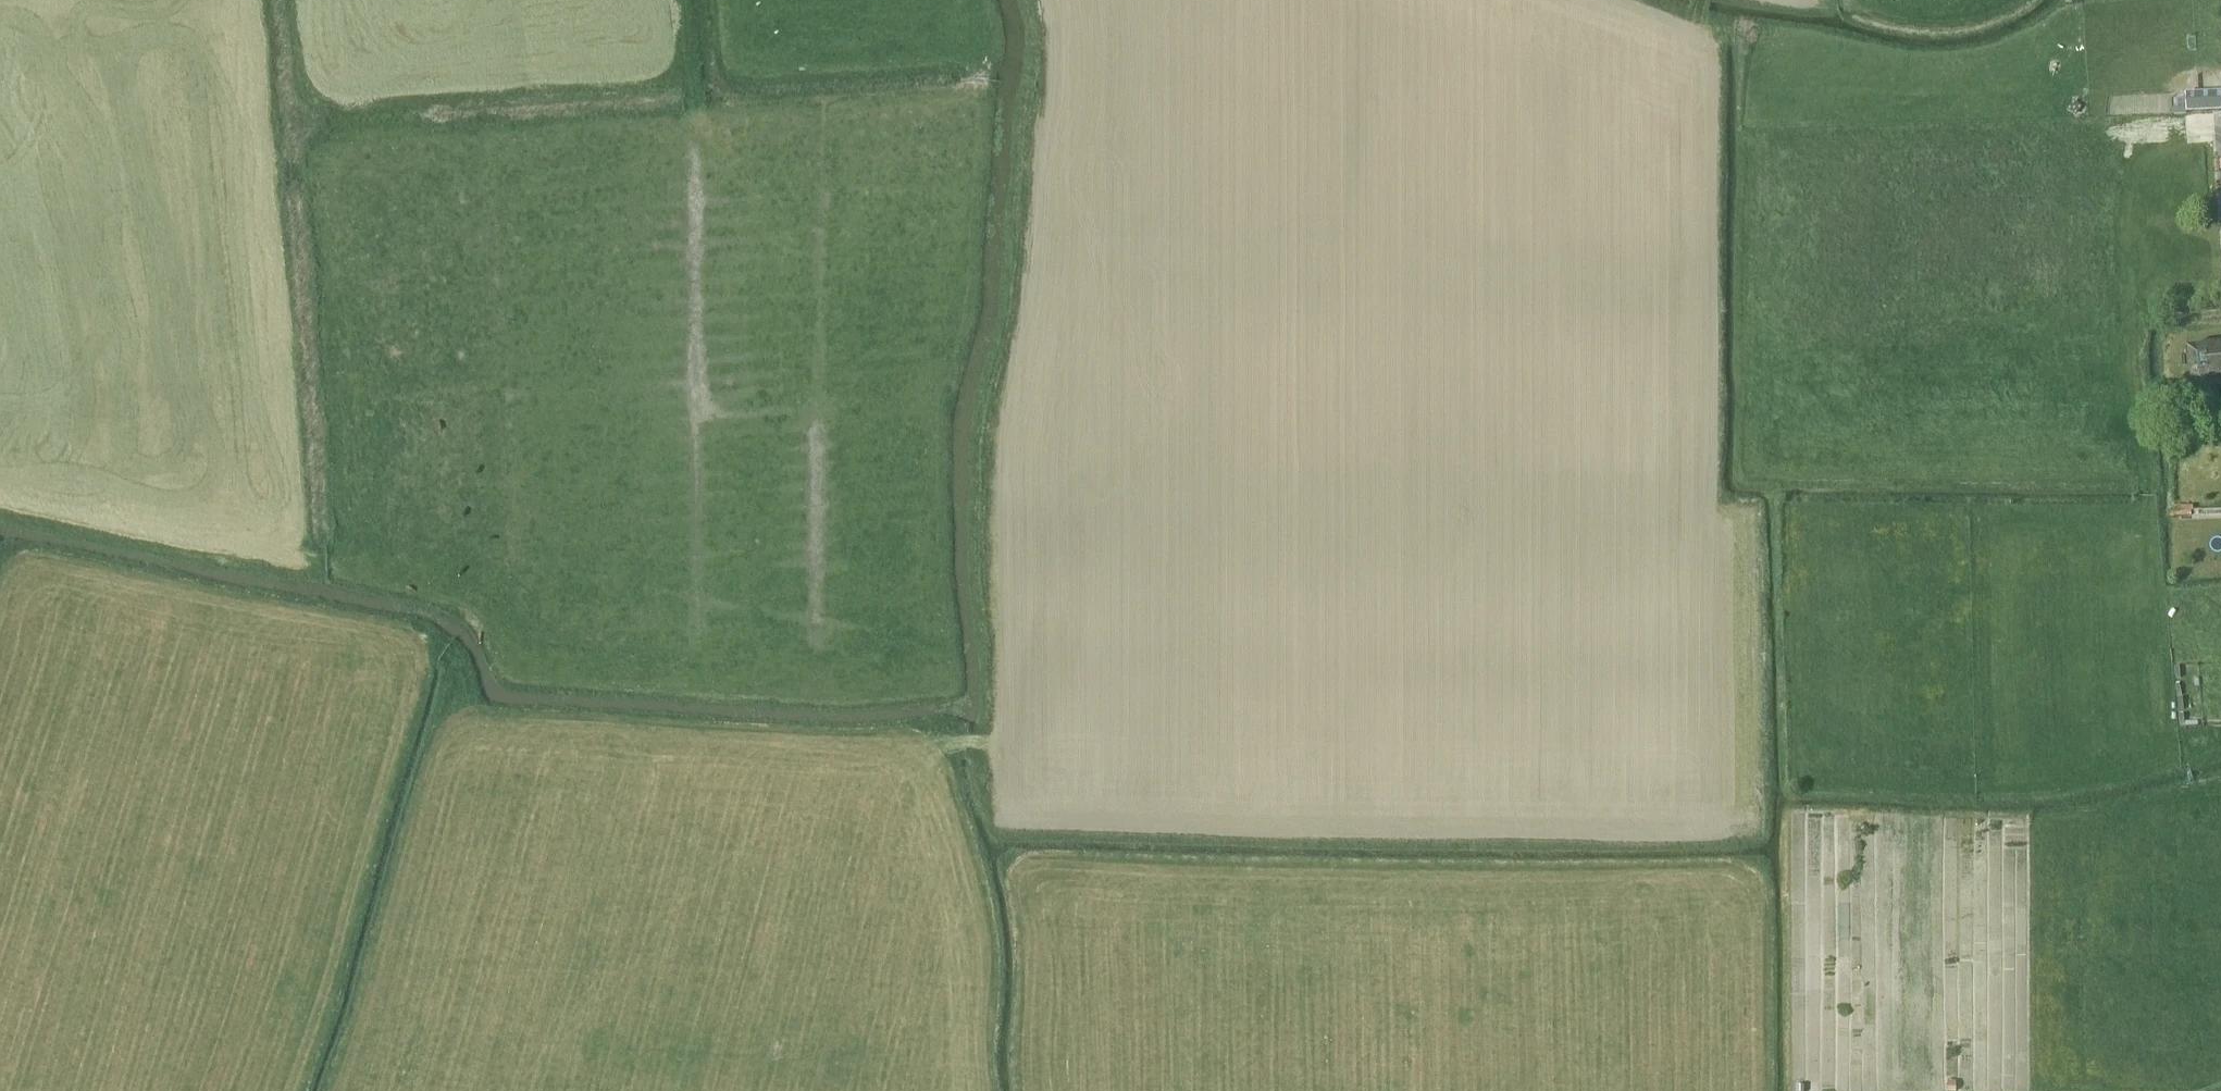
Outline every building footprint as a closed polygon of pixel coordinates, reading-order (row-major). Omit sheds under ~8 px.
[(2203,146),(2220,146),(2220,134),(2203,134),(2203,146)] [(2187,348),(2191,388),(2220,384),(2220,345),(2187,348)] [(1956,1090),(1957,1081),(1948,1080),(1947,1090),(1956,1090)]
